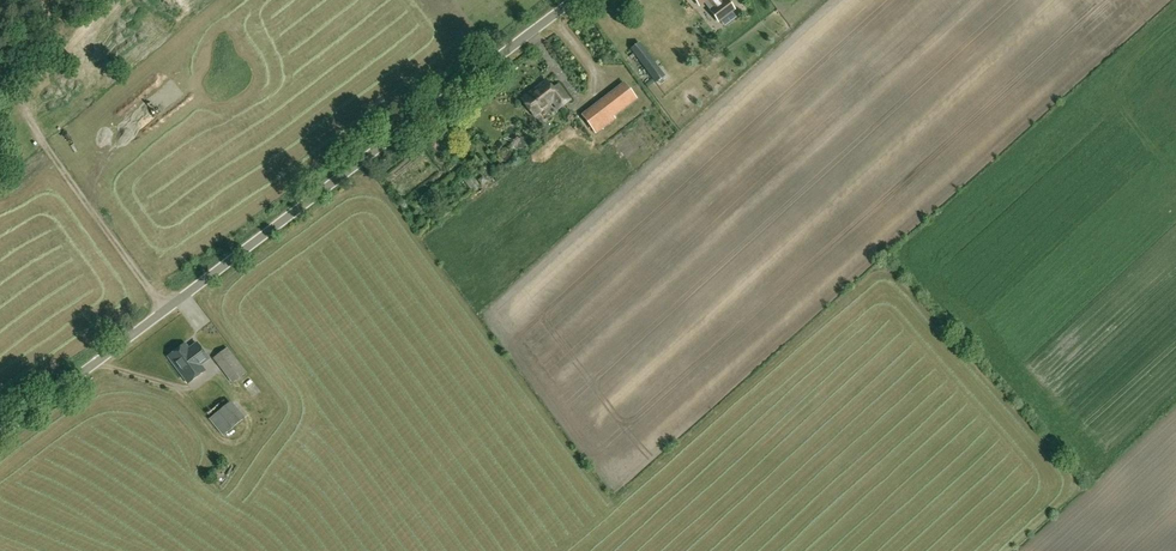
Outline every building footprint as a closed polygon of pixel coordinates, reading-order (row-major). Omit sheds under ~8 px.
[(646,2),(655,0),(656,8),(666,6),(664,0),(646,0),(646,2)] [(715,8),(711,11),(718,22),(734,10),(727,0),(725,0),(722,2),(720,0),(709,0),(715,8)] [(699,44),(696,36),(685,40),(688,48),(699,44)] [(658,68),(639,43),(631,49),(650,74),(658,68)] [(551,89),(545,81),(520,101),(533,117),(551,102),(557,110),(569,101),(557,85),(551,89)] [(581,115),(596,134),(616,119),(614,117),(637,99),(624,82),(581,115)] [(209,360),(197,344),(189,349),(185,344),(168,356),(188,384),(205,371),(201,365),(209,360)] [(232,383),(246,373),(232,354),(218,364),(232,383)] [(223,435),(243,419),(229,403),(209,419),(223,435)]
